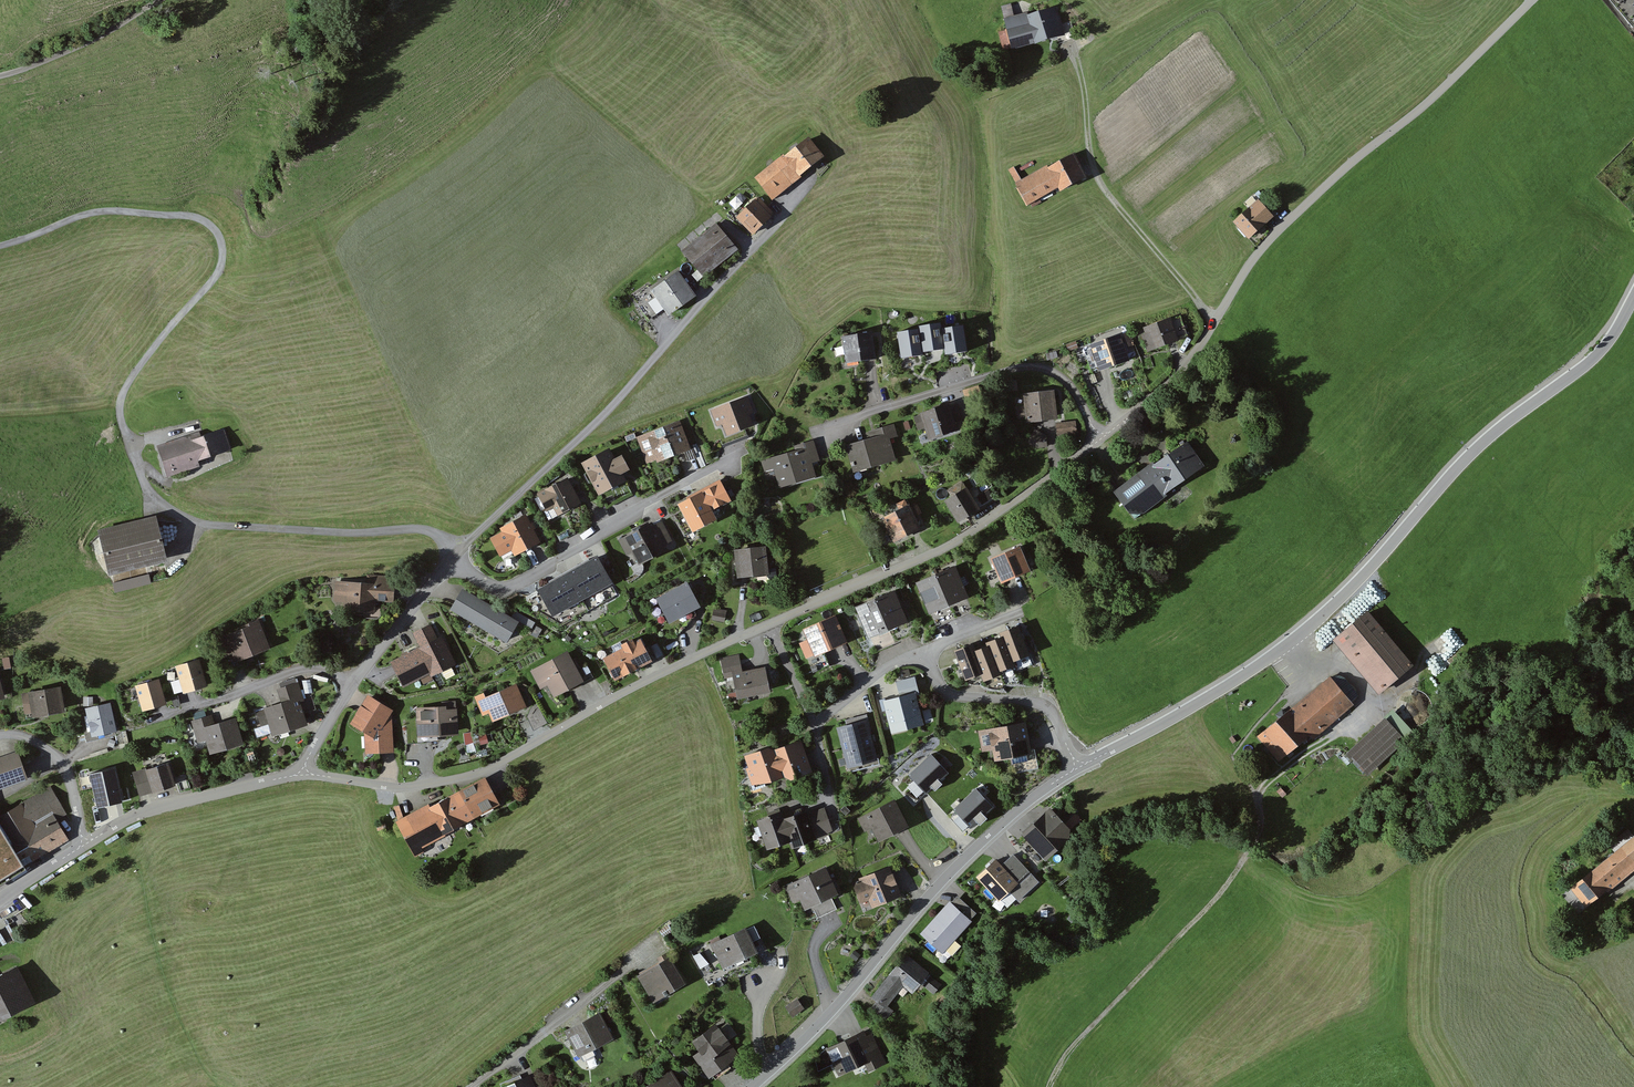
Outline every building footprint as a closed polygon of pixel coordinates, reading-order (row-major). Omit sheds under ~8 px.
[(1039,46),(1068,38),(1059,10),(1031,18),(1030,14),(1017,18),(1013,6),(1003,9),(1010,33),(1001,36),(1007,54),(1039,44),(1039,46)] [(788,156),(759,180),(778,203),(808,179),(806,176),(828,158),(813,140),(790,158),(788,156)] [(1017,168),(1011,171),(1032,207),(1063,189),(1066,194),(1093,179),(1079,155),(1053,170),(1051,167),(1025,181),(1017,168)] [(779,215),(761,199),(743,219),(760,235),(779,215)] [(1262,201),(1238,224),(1254,240),(1278,217),(1262,201)] [(741,252),(719,225),(687,252),(703,271),(695,277),(702,284),(741,252)] [(683,271),(655,291),(660,299),(652,305),(660,317),(669,310),(674,318),(702,298),(683,271)] [(920,327),(898,330),(902,353),(926,349),(925,346),(943,343),(943,347),(966,344),(963,321),(940,324),(939,320),(920,323),(920,327)] [(1173,321),(1142,331),(1149,353),(1180,343),(1173,321)] [(871,331),(843,335),(846,358),(875,354),(871,331)] [(1120,337),(1089,348),(1099,376),(1130,365),(1120,337)] [(982,385),(965,391),(970,406),(987,401),(982,385)] [(1056,385),(1023,390),(1027,420),(1060,415),(1056,385)] [(749,394),(711,409),(718,427),(725,424),(729,433),(755,423),(751,412),(755,411),(749,394)] [(954,404),(916,417),(921,432),(929,429),(933,440),(963,430),(954,404)] [(679,418),(635,434),(646,462),(690,446),(679,418)] [(1079,422),(1058,425),(1060,438),(1081,436),(1079,422)] [(871,441),(850,448),(860,475),(901,460),(894,441),(901,438),(896,425),(869,435),(871,441)] [(199,432),(156,446),(168,481),(199,470),(197,464),(232,453),(224,429),(204,436),(201,437),(199,432)] [(1051,436),(1037,432),(1032,447),(1046,451),(1051,436)] [(764,464),(765,466),(768,474),(778,471),(785,491),(822,477),(818,464),(825,461),(817,440),(794,448),(796,453),(764,464)] [(1153,460),(1114,490),(1137,519),(1168,495),(1167,493),(1204,464),(1186,440),(1156,464),(1153,460)] [(613,450),(586,464),(603,497),(630,483),(627,477),(636,473),(627,457),(619,461),(613,450)] [(729,498),(718,478),(704,486),(706,488),(680,502),(694,528),(716,516),(711,508),(729,498)] [(570,479),(539,496),(549,513),(560,507),(564,515),(584,505),(570,479)] [(971,487),(949,502),(963,524),(986,510),(971,487)] [(913,504),(886,519),(900,545),(927,530),(913,504)] [(142,517),(100,528),(101,534),(110,568),(167,554),(157,514),(142,517)] [(505,533),(493,539),(504,559),(516,552),(519,557),(544,543),(538,532),(541,530),(536,522),(533,523),(528,514),(503,529),(505,533)] [(648,521),(618,538),(627,554),(633,550),(641,564),(667,550),(664,544),(672,540),(662,521),(651,527),(648,521)] [(770,546),(738,550),(742,579),(774,575),(770,546)] [(1035,573),(1024,548),(996,560),(1007,586),(1035,573)] [(611,579),(597,554),(539,586),(553,611),(611,579)] [(973,598),(959,567),(920,585),(940,628),(978,611),(973,598)] [(148,573),(112,581),(114,590),(150,582),(148,573)] [(393,580),(394,576),(373,575),(373,582),(336,579),(335,599),(342,600),(342,605),(375,608),(376,596),(392,597),(393,580)] [(692,582),(660,599),(674,624),(706,607),(692,582)] [(525,623),(467,589),(455,611),(512,644),(525,623)] [(914,635),(895,592),(858,609),(877,651),(914,635)] [(729,610),(716,609),(714,622),(727,623),(729,610)] [(1419,666),(1373,612),(1337,643),(1384,696),(1419,666)] [(851,644),(840,617),(808,630),(813,641),(804,645),(817,677),(833,670),(826,654),(851,644)] [(241,658),(269,647),(257,618),(246,622),(247,625),(219,635),(232,668),(243,664),(241,658)] [(974,640),(955,648),(967,677),(983,671),(986,678),(1002,672),(1001,669),(1016,662),(1015,658),(1032,651),(1019,621),(1000,629),(1001,633),(987,639),(988,642),(977,647),(974,640)] [(413,633),(421,649),(435,678),(460,665),(445,636),(440,638),(433,623),(413,633)] [(626,650),(609,659),(621,682),(658,662),(646,639),(639,643),(637,639),(624,646),(626,650)] [(421,649),(395,662),(407,688),(424,680),(427,686),(437,682),(435,678),(421,649)] [(571,651),(533,672),(543,691),(552,687),(558,699),(588,682),(571,651)] [(9,656),(2,658),(4,667),(11,666),(9,656)] [(197,659),(175,665),(179,678),(171,680),(174,692),(182,690),(183,692),(197,688),(205,685),(197,659)] [(775,695),(770,669),(747,673),(745,662),(724,666),(728,688),(738,686),(741,702),(775,695)] [(908,679),(899,682),(903,696),(884,702),(895,738),(931,727),(922,698),(925,697),(918,676),(908,679)] [(158,677),(136,684),(144,708),(154,705),(160,703),(164,702),(165,702),(158,677)] [(1333,678),(1261,738),(1283,765),(1314,739),(1316,741),(1358,707),(1333,678)] [(304,722),(301,713),(316,708),(311,694),(303,697),(298,682),(279,688),(283,700),(266,706),(263,707),(264,708),(256,710),(260,724),(270,721),(274,731),(302,722),(304,722)] [(487,692),(477,697),(486,717),(493,714),(498,724),(531,708),(520,684),(490,698),(487,692)] [(60,687),(22,694),(26,718),(34,717),(33,714),(63,709),(60,687)] [(175,696),(171,697),(174,706),(181,704),(178,695),(175,696)] [(86,706),(92,734),(117,729),(111,701),(94,704),(94,696),(84,696),(83,706),(86,706)] [(396,712),(370,696),(353,725),(366,734),(367,755),(397,754),(394,716),(396,712)] [(531,705),(535,720),(547,717),(543,702),(531,705)] [(450,706),(418,709),(420,739),(462,736),(460,709),(451,710),(450,706)] [(1394,711),(1349,753),(1371,775),(1415,733),(1394,711)] [(197,739),(207,737),(211,751),(245,742),(238,714),(213,721),(211,714),(191,719),(197,739)] [(879,757),(867,717),(837,725),(848,766),(879,757)] [(1032,723),(980,732),(984,755),(996,752),(998,764),(1038,756),(1032,723)] [(776,747),(748,758),(753,769),(751,770),(757,787),(790,775),(792,780),(815,772),(804,743),(778,752),(776,747)] [(17,749),(0,756),(0,785),(26,775),(21,763),(17,749)] [(932,751),(908,772),(925,791),(949,770),(932,751)] [(167,760),(132,770),(139,795),(174,785),(172,777),(167,760)] [(114,765),(84,778),(96,802),(106,798),(125,789),(114,765)] [(504,804),(489,777),(458,795),(473,822),(504,804)] [(978,785),(952,807),(971,828),(996,805),(978,785)] [(49,787),(0,814),(0,880),(69,838),(57,818),(64,813),(49,787)] [(473,822),(458,795),(434,808),(432,805),(399,823),(419,858),(428,853),(425,848),(473,822)] [(898,799),(861,819),(869,832),(876,828),(885,844),(914,828),(898,799)] [(788,812),(762,822),(773,851),(796,842),(799,847),(821,839),(821,837),(836,831),(828,808),(814,814),(812,811),(790,819),(788,812)] [(1053,809),(1026,836),(1051,862),(1080,833),(1076,830),(1084,821),(1076,813),(1067,822),(1053,809)] [(1574,889),(1591,910),(1633,875),(1633,833),(1631,829),(1611,845),(1618,854),(1574,889)] [(998,862),(980,880),(1004,904),(1012,895),(1021,904),(1043,883),(1016,855),(1004,867),(998,862)] [(830,867),(788,887),(797,906),(805,902),(809,912),(844,895),(830,867)] [(905,896),(892,867),(854,883),(866,912),(905,896)] [(957,894),(923,935),(946,954),(980,914),(957,894)] [(751,927),(715,944),(729,969),(763,953),(751,927)] [(943,983),(908,955),(875,997),(879,1001),(872,1010),(887,1022),(897,1010),(891,1006),(907,987),(916,994),(923,986),(934,994),(943,983)] [(674,956),(643,976),(661,1005),(693,985),(674,956)] [(20,966),(0,976),(0,1026),(40,1004),(20,966)] [(799,998),(789,1007),(796,1016),(807,1008),(799,998)] [(604,1012),(571,1031),(584,1057),(618,1039),(604,1012)] [(719,1024),(696,1042),(704,1052),(696,1058),(714,1080),(743,1057),(731,1042),(732,1041),(719,1024)] [(867,1032),(829,1050),(843,1077),(866,1066),(870,1074),(890,1065),(880,1045),(875,1048),(867,1032)] [(649,1086),(687,1086),(675,1069),(649,1086)] [(509,1086),(538,1086),(532,1076),(509,1086)]
